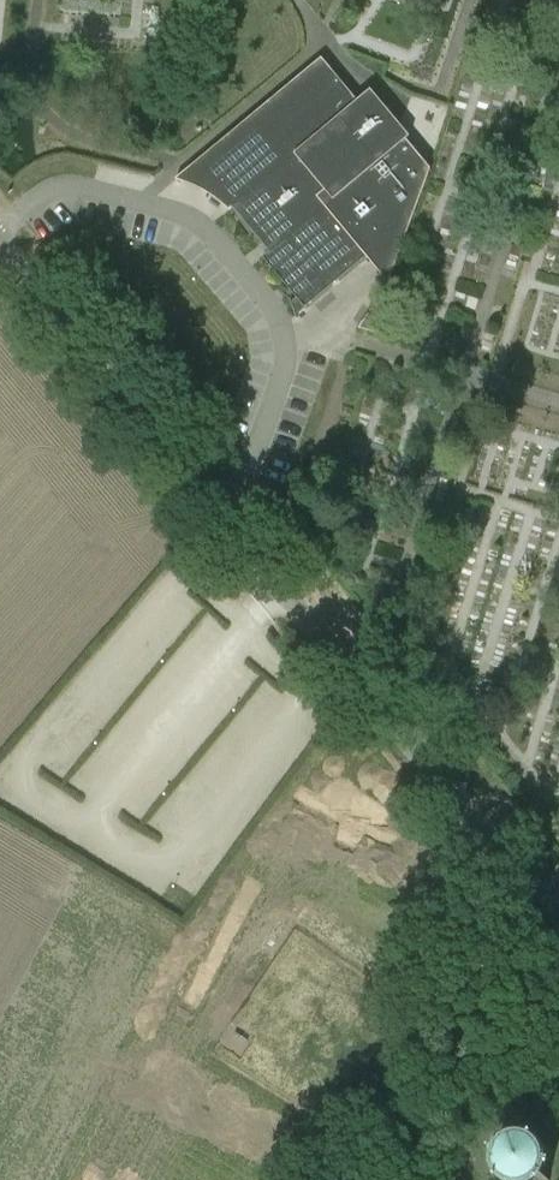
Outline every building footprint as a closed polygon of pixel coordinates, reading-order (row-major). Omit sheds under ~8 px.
[(306,307),(366,257),(389,285),(431,171),(406,142),(411,138),(372,90),(358,102),(321,59),(195,164),(218,192),(270,254),(265,258),(306,307)] [(520,1128),(519,1138),(509,1141),(500,1135),(499,1137),(496,1140),(495,1141),(503,1147),(501,1159),(491,1162),(492,1166),(493,1168),(501,1166),(515,1175),(514,1179),(522,1179),(523,1175),(534,1171),(540,1175),(542,1173),(544,1170),(544,1169),(538,1164),(540,1151),(546,1150),(546,1148),(544,1144),(538,1146),(527,1139),(528,1130),(527,1130),(523,1129),(520,1128)]
